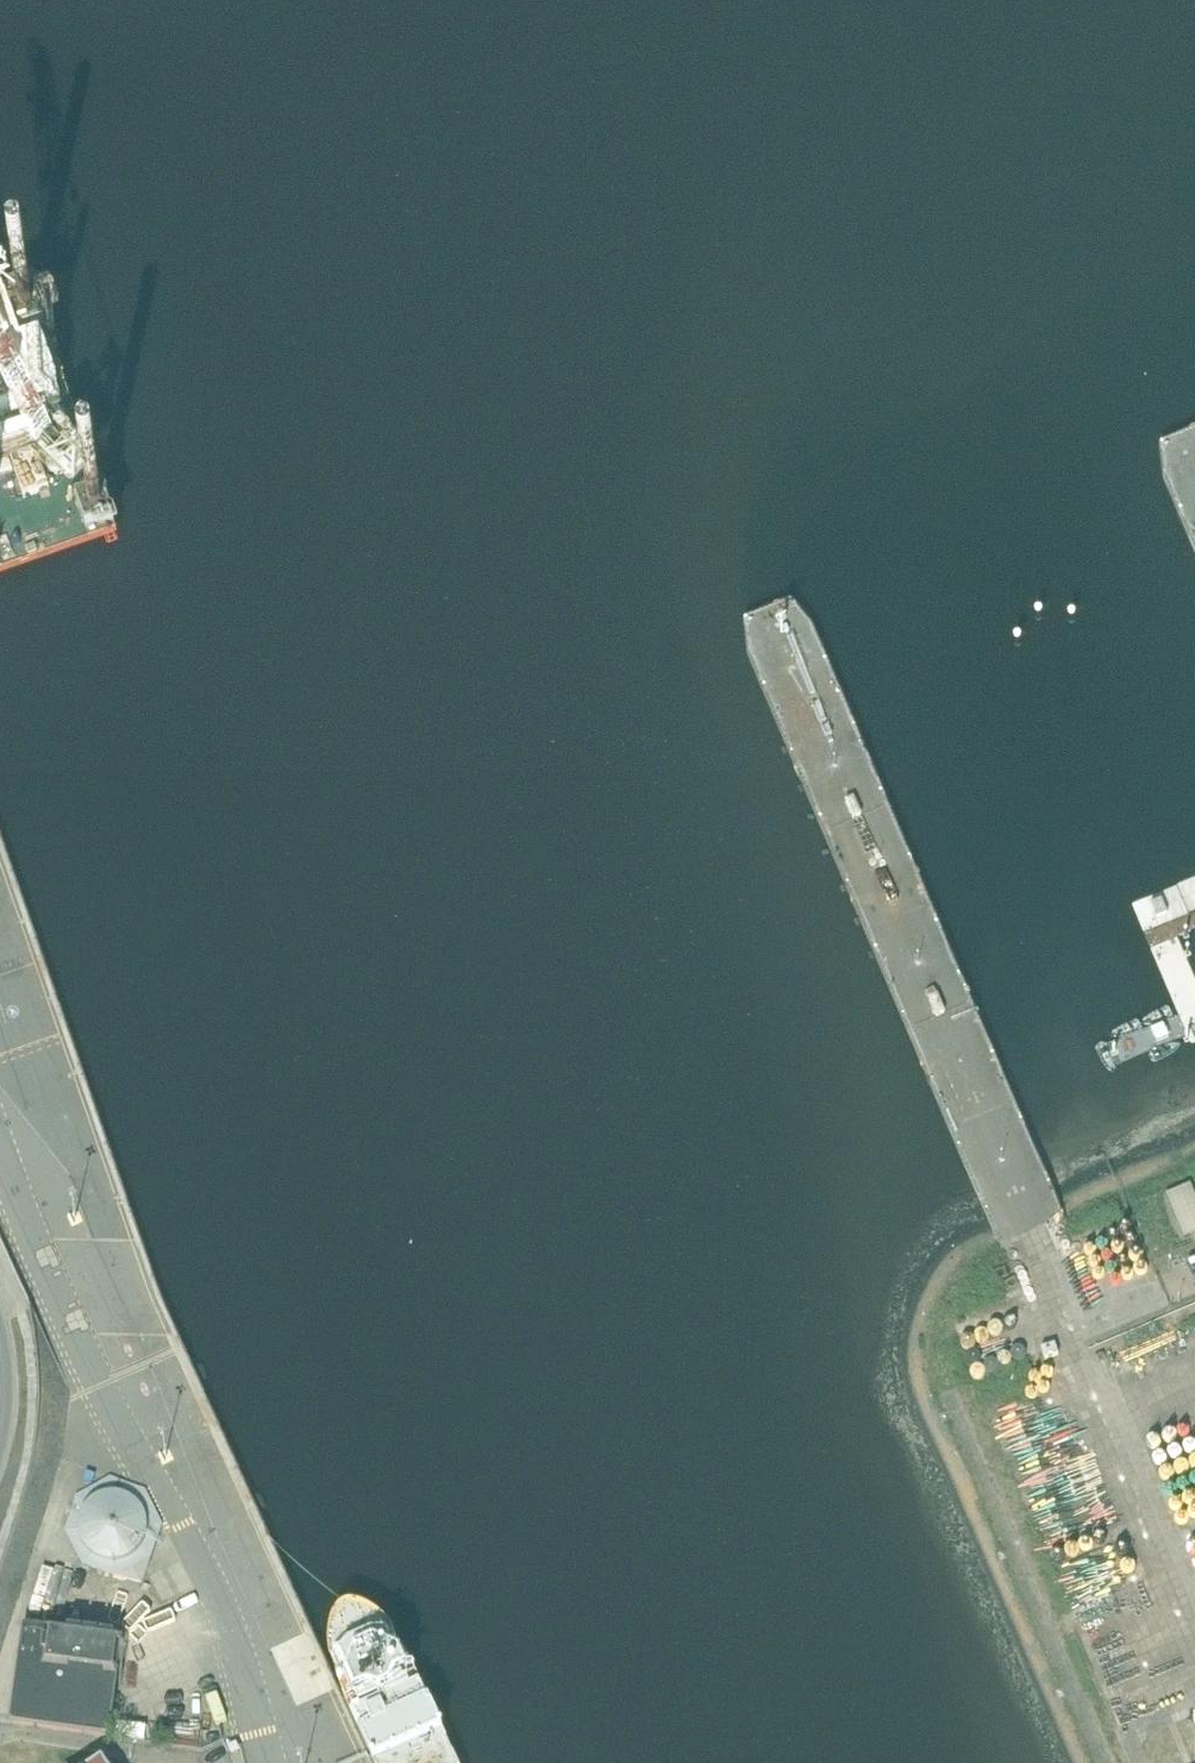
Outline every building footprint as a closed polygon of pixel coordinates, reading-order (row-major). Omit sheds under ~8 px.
[(846,800),(854,818),(861,815),(862,814),(854,796),(846,800)] [(931,998),(938,1015),(938,1016),(946,1013),(945,1011),(939,995),(931,998)] [(1050,1375),(1036,1380),(1040,1389),(1053,1385),(1050,1375)] [(77,1494),(65,1531),(83,1565),(116,1575),(143,1584),(163,1526),(145,1490),(111,1477),(77,1494)] [(78,1572),(79,1559),(54,1557),(53,1570),(78,1572)] [(109,1738),(123,1642),(26,1628),(12,1724),(109,1738)] [(237,1744),(227,1747),(231,1756),(240,1753),(237,1744)]
